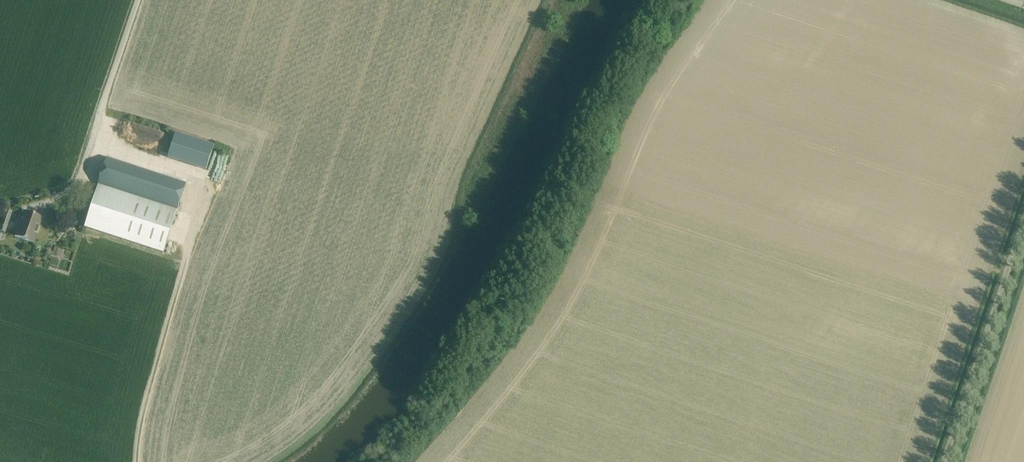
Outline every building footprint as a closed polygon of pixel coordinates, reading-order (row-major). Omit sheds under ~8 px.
[(186,183),(107,158),(85,227),(163,252),(186,183)] [(12,211),(4,209),(0,222),(0,231),(4,232),(12,211)] [(32,242),(41,217),(23,211),(15,236),(32,242)]
